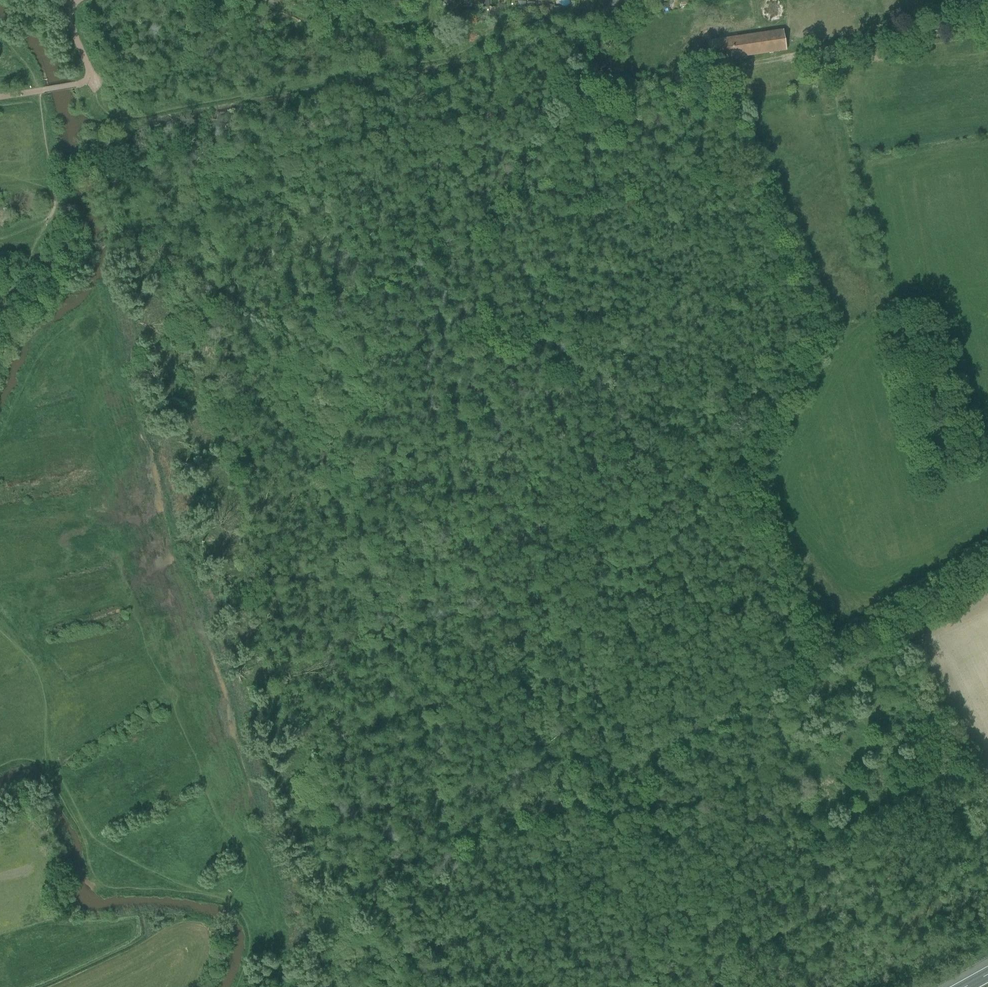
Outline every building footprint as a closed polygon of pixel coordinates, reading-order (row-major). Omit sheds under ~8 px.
[(609,8),(618,8),(618,0),(610,0),(609,8)] [(518,1),(517,9),(525,9),(525,2),(518,1)] [(711,62),(786,50),(783,30),(708,41),(711,62)]
